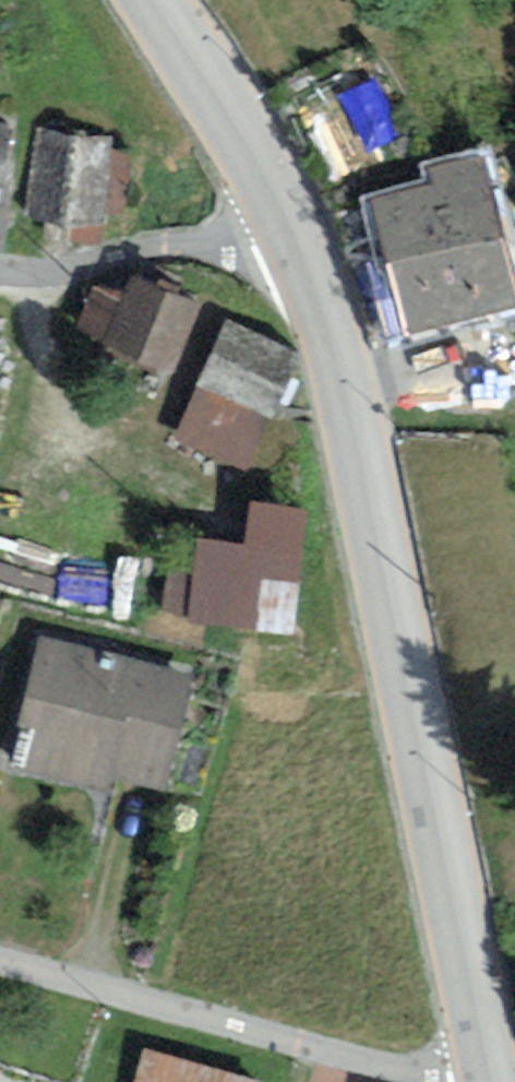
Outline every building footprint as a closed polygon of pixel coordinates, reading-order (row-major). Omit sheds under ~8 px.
[(0,124),(0,186),(9,126),(0,124)] [(115,140),(36,129),(24,216),(103,227),(115,140)] [(421,164),(425,183),(363,197),(380,271),(388,268),(404,336),(514,309),(514,254),(490,148),(421,164)] [(201,307),(132,277),(122,300),(95,288),(74,335),(169,377),(201,307)] [(228,323),(174,437),(244,470),(268,419),(274,422),(304,359),(228,323)] [(292,637),(310,512),(251,504),(245,545),(198,539),(186,622),(292,637)] [(194,673),(37,634),(4,770),(110,796),(114,780),(165,792),(194,673)] [(145,1046),(134,1081),(264,1081),(145,1046)]
